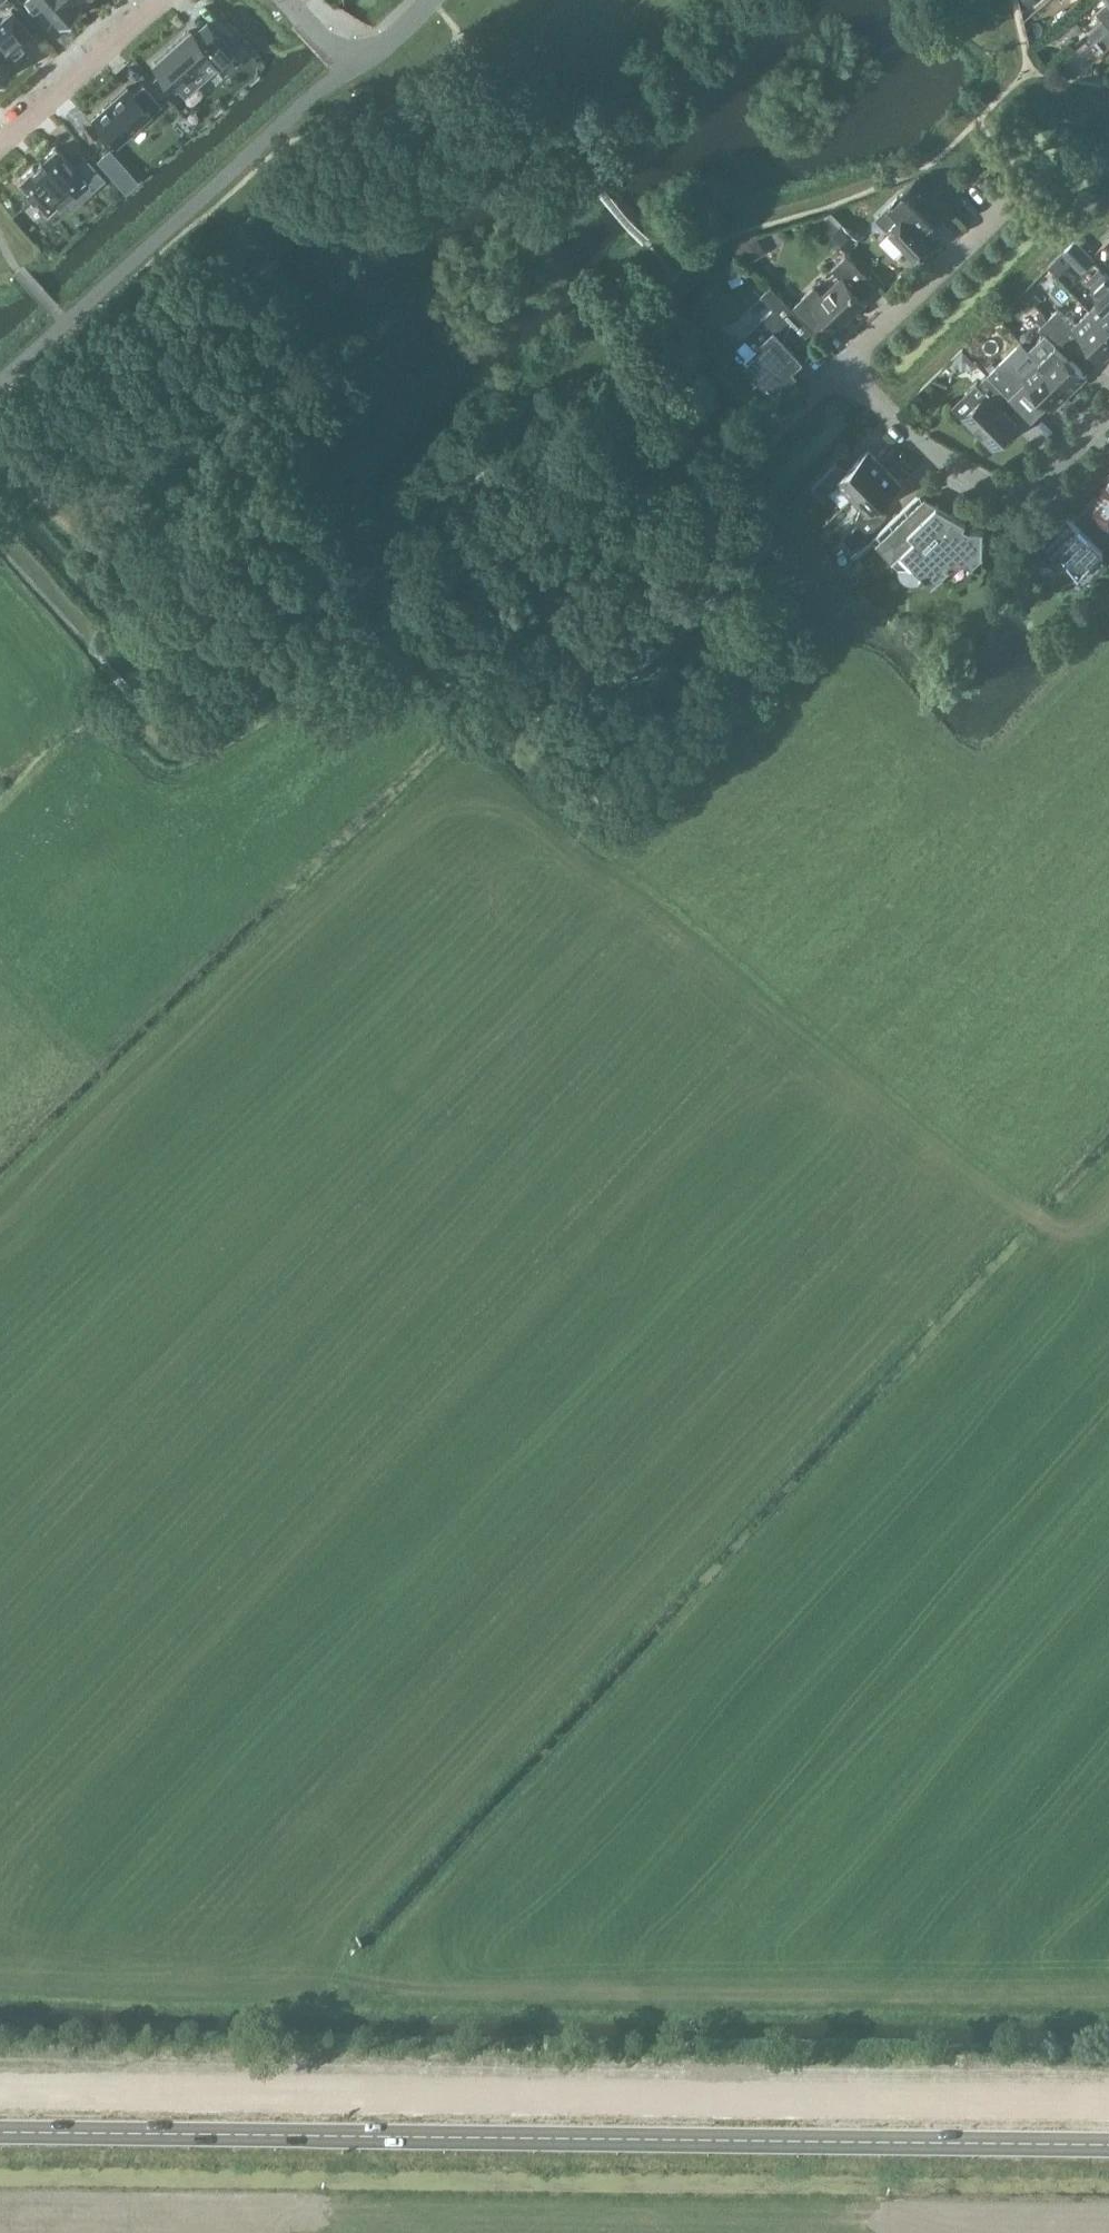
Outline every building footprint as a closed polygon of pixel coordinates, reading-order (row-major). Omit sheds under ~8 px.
[(25,1),(34,11),(42,4),(59,24),(80,5),(79,3),(76,0),(26,0),(25,1)] [(1108,15),(1108,0),(1106,0),(1108,2),(1096,13),(1102,20),(1103,21),(1104,20),(1108,15)] [(34,34),(12,9),(0,20),(0,76),(17,61),(11,54),(34,34)] [(1089,32),(1096,39),(1107,30),(1108,28),(1108,26),(1104,20),(1103,21),(1102,20),(1089,32)] [(190,30),(153,63),(175,87),(177,85),(185,95),(220,63),(226,70),(239,57),(234,51),(218,34),(207,21),(193,33),(190,30)] [(132,92),(127,86),(93,116),(117,143),(161,103),(143,82),(132,92)] [(92,189),(104,178),(85,156),(73,167),(57,149),(56,147),(54,148),(55,149),(42,160),(41,159),(40,160),(41,161),(34,167),(33,166),(32,167),(33,168),(20,179),(19,180),(20,182),(20,181),(46,210),(47,212),(48,210),(83,179),(92,189)] [(945,210),(915,179),(886,206),(887,208),(877,217),(915,257),(935,238),(924,227),(931,220),(932,222),(945,210)] [(1103,252),(1077,226),(1065,239),(1091,264),(1103,252)] [(815,286),(793,307),(814,328),(817,332),(829,321),(836,328),(865,299),(862,296),(876,283),(847,254),(833,268),(843,278),(824,296),(815,286)] [(1105,271),(1093,283),(1099,300),(1091,308),(1108,327),(1108,275),(1105,271)] [(773,331),(745,358),(776,390),(792,375),(792,368),(788,364),(797,356),(799,358),(811,346),(803,338),(814,328),(793,307),(771,285),(761,294),(774,307),(761,319),(773,331)] [(1108,353),(1108,327),(1091,308),(1073,325),(1057,308),(1047,317),(1072,343),(1082,334),(1105,357),(1108,353)] [(1063,351),(1072,343),(1047,317),(1038,326),(1044,332),(1028,347),(1070,390),(1086,375),(1063,351)] [(1053,407),(1070,390),(1028,347),(1012,363),(997,362),(987,372),(1009,395),(1026,379),(1053,407)] [(999,406),(1008,397),(985,374),(976,383),(985,392),(962,415),(992,446),(1015,423),(999,406)] [(852,496),(883,466),(867,450),(844,471),(836,462),(811,486),(821,496),(836,480),(852,496)] [(860,538),(886,514),(877,505),(899,483),(883,466),(852,496),(860,505),(855,518),(857,523),(851,529),(860,538)] [(1096,488),(1102,494),(1088,510),(1108,531),(1108,475),(1096,488)] [(967,520),(920,494),(878,534),(882,539),(877,543),(897,564),(899,564),(899,566),(918,567),(933,582),(949,566),(946,562),(968,559),(972,563),(983,552),(984,546),(985,544),(986,527),(971,527),(965,524),(967,520)] [(1088,510),(1085,507),(1073,519),(1066,512),(1050,527),(1031,527),(1030,551),(1034,556),(1045,557),(1046,553),(1060,553),(1075,569),(1076,575),(1081,575),(1081,569),(1090,560),(1101,561),(1102,554),(1099,552),(1102,549),(1100,546),(1108,538),(1108,531),(1088,510)] [(831,535),(843,525),(832,512),(820,522),(831,535)]
